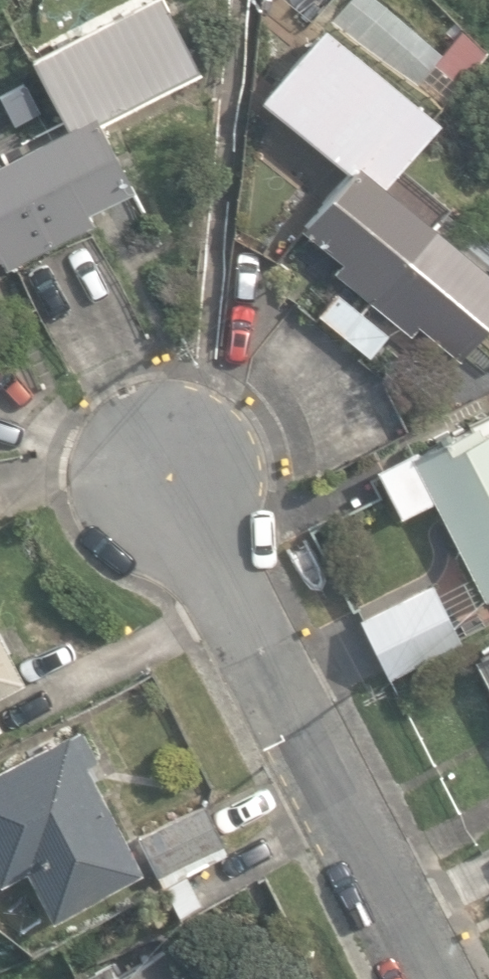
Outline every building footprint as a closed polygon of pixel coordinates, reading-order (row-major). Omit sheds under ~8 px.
[(1,254),(7,266),(93,221),(87,210),(132,187),(98,120),(199,68),(164,0),(141,0),(31,57),(67,124),(0,158),(0,254),(1,254)] [(459,354),(488,318),(488,269),(383,182),(438,116),(323,22),(261,96),(349,168),(301,226),(343,260),(336,269),(410,331),(419,321),(459,354)] [(460,84),(487,50),(460,30),(434,64),(460,84)] [(14,124),(40,111),(25,79),(0,91),(0,95),(14,124)] [(318,312),(369,353),(387,330),(337,289),(318,312)] [(482,597),(488,594),(488,426),(482,429),(477,419),(377,468),(400,513),(433,497),(482,597)] [(369,625),(390,668),(456,636),(434,593),(369,625)] [(23,679),(0,634),(0,691),(23,679)] [(488,686),(488,647),(473,656),(488,686)] [(52,916),(141,869),(86,762),(98,756),(82,726),(69,733),(67,730),(0,765),(0,881),(27,867),(52,916)] [(137,832),(156,873),(223,841),(204,800),(137,832)] [(169,946),(117,971),(112,960),(75,978),(185,978),(169,946)]
